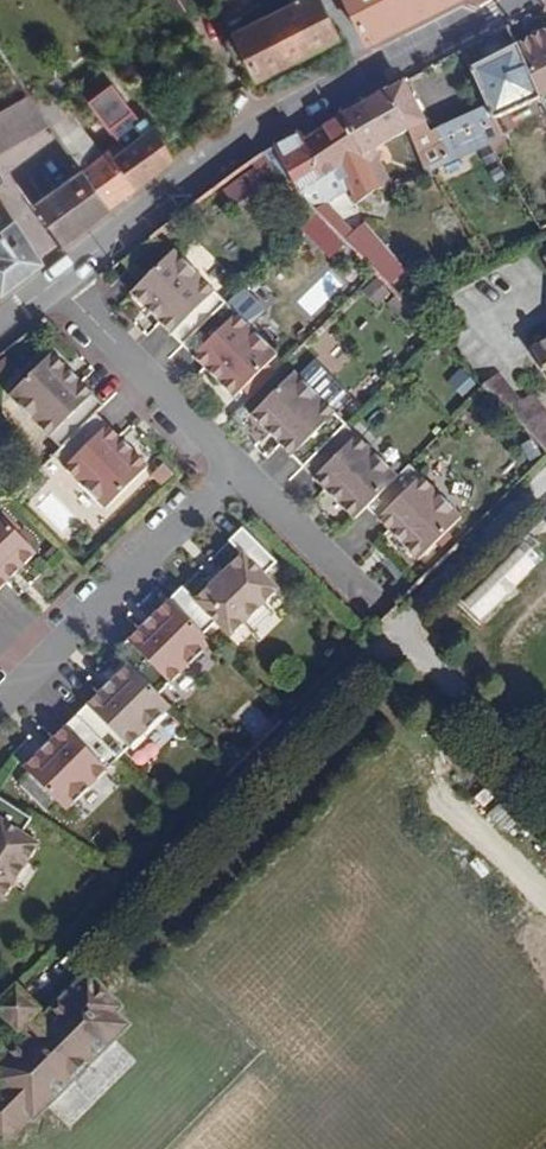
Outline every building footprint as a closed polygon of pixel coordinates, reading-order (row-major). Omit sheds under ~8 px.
[(211,4),(228,35),(233,33),(268,15),(260,0),(217,0),(211,4)] [(233,33),(246,58),(257,79),(338,38),(320,0),(297,0),(268,15),(233,33)] [(368,43),(452,0),(346,0),(368,43)] [(545,93),(545,31),(517,44),(540,96),(545,93)] [(233,33),(228,35),(226,37),(225,40),(224,46),(235,63),(246,58),(233,33)] [(469,69),(487,106),(493,120),(541,98),(540,96),(517,44),(469,69)] [(60,79),(44,89),(50,99),(52,98),(66,89),(60,79)] [(364,103),(385,144),(409,131),(424,170),(429,168),(451,157),(436,129),(430,132),(424,122),(402,81),(364,103)] [(31,97),(38,106),(46,102),(50,99),(44,89),(31,97)] [(50,124),(38,106),(31,97),(30,95),(0,112),(0,152),(50,124)] [(50,99),(46,102),(57,119),(63,115),(52,98),(50,99)] [(81,169),(109,208),(145,180),(123,149),(113,156),(108,149),(103,154),(70,111),(63,115),(57,119),(46,102),(38,106),(50,124),(83,169),(81,169)] [(364,103),(340,116),(342,119),(362,157),(366,165),(375,159),(376,155),(373,151),(385,144),(364,103)] [(487,106),(436,129),(451,157),(487,140),(500,134),(493,120),(487,106)] [(123,149),(145,180),(173,158),(155,125),(153,127),(146,118),(140,122),(132,111),(118,121),(110,111),(100,119),(123,149)] [(260,154),(314,210),(324,204),(349,188),(356,204),(379,190),(370,172),(366,165),(362,157),(342,119),(304,140),(299,132),(260,154)] [(500,134),(487,140),(495,154),(509,147),(501,134),(500,134)] [(370,172),(379,190),(380,189),(390,187),(392,187),(382,166),(370,172)] [(109,208),(81,169),(35,204),(54,232),(51,234),(59,245),(62,243),(109,208)] [(1,290),(39,260),(3,204),(2,205),(0,203),(0,288),(1,290)] [(324,204),(314,210),(344,240),(352,232),(324,204)] [(344,240),(387,286),(405,271),(364,223),(352,232),(344,240)] [(160,321),(183,345),(226,303),(174,250),(131,292),(147,309),(151,305),(164,318),(160,321)] [(410,275),(394,287),(409,307),(425,295),(410,275)] [(219,381),(235,398),(278,355),(226,303),(183,345),(207,369),(210,365),(223,378),(219,381)] [(164,318),(151,305),(147,309),(160,321),(164,318)] [(532,350),(545,372),(545,341),(532,350)] [(68,370),(52,354),(9,396),(61,449),(95,415),(104,406),(81,383),(77,386),(64,373),(68,370)] [(223,378),(210,365),(207,369),(219,381),(223,378)] [(68,370),(64,373),(77,386),(81,383),(68,370)] [(465,370),(450,383),(464,399),(479,386),(465,370)] [(281,443),(304,467),(347,425),(295,372),(252,414),(268,431),(272,427),(284,440),(281,443)] [(545,451),(545,411),(531,393),(521,400),(507,410),(545,451)] [(119,438),(95,415),(61,449),(52,457),(104,510),(147,467),(131,451),(127,455),(115,442),(119,438)] [(340,503),(356,520),(368,508),(399,477),(347,425),(304,467),(327,491),(331,487),(343,500),(340,503)] [(284,440),(272,427),(268,431),(281,443),(284,440)] [(131,451),(119,438),(115,442),(127,455),(131,451)] [(403,544),(419,561),(463,518),(411,466),(399,477),(368,508),(391,532),(395,528),(407,541),(403,544)] [(62,534),(79,519),(46,483),(30,498),(62,534)] [(343,500),(331,487),(327,491),(340,503),(343,500)] [(32,550),(0,517),(0,574),(12,562),(16,566),(32,550)] [(407,541),(395,528),(391,532),(403,544),(407,541)] [(473,596),(492,614),(545,567),(545,555),(543,551),(545,548),(545,541),(540,535),(473,596)] [(285,573),(251,538),(238,551),(251,564),(233,582),(222,592),(204,610),(191,597),(178,610),(213,645),(225,633),(239,648),(255,633),(272,615),(288,600),(273,585),(285,573)] [(197,595),(238,552),(230,545),(189,587),(197,595)] [(3,578),(16,566),(12,562),(0,574),(0,575),(3,578)] [(233,582),(229,578),(218,588),(222,592),(233,582)] [(141,631),(117,654),(128,666),(159,697),(213,645),(178,610),(170,602),(153,618),(157,622),(144,635),(141,631)] [(280,623),(272,615),(255,633),(262,641),(280,623)] [(157,622),(153,618),(141,631),(144,635),(157,622)] [(100,694),(76,718),(118,761),(171,709),(159,697),(128,666),(112,682),(116,686),(103,698),(100,694)] [(116,686),(112,682),(100,694),(103,698),(116,686)] [(40,754),(23,769),(66,813),(118,761),(76,718),(52,741),(56,745),(43,757),(40,754)] [(56,745),(52,741),(40,754),(43,757),(56,745)] [(0,800),(0,902),(2,903),(14,885),(27,865),(39,846),(22,835),(31,821),(0,800)] [(36,871),(27,865),(14,885),(23,891),(36,871)] [(98,978),(52,1023),(38,1038),(8,1068),(6,1083),(12,1089),(0,1101),(0,1129),(15,1144),(41,1118),(46,1122),(137,1031),(125,1019),(132,1010),(98,978)] [(48,1012),(27,989),(4,1012),(27,1035),(31,1031),(38,1038),(52,1023),(46,1015),(48,1012)]
